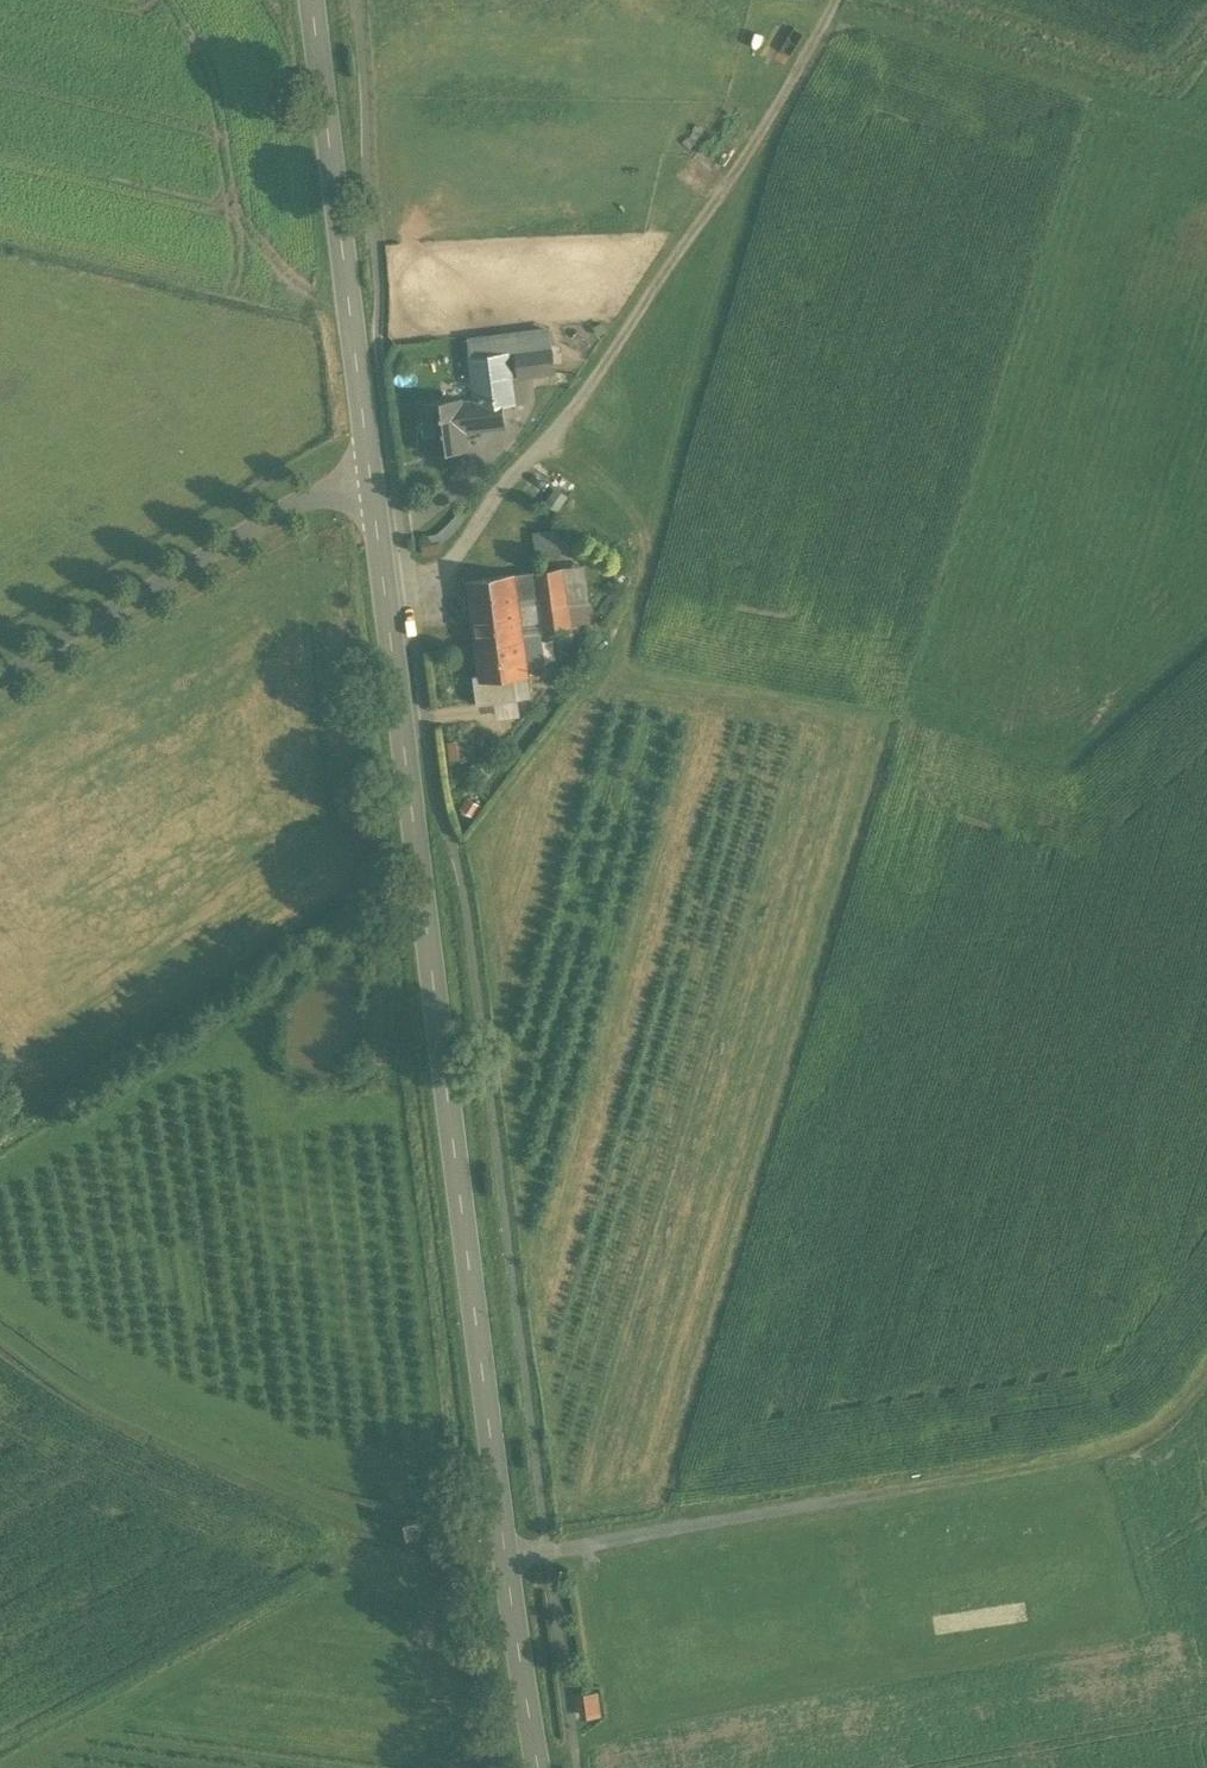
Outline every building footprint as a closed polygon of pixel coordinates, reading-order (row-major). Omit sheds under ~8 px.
[(551,345),(508,351),(511,377),(554,371),(551,345)] [(508,351),(470,356),(475,400),(499,397),(499,403),(500,403),(514,401),(511,377),(508,351)] [(460,399),(421,404),(427,452),(466,447),(464,426),(503,421),(500,403),(499,403),(499,397),(475,400),(461,402),(460,399)] [(557,528),(534,531),(537,554),(560,551),(557,528)] [(582,564),(563,566),(567,602),(567,604),(586,602),(587,602),(582,564)] [(563,566),(534,570),(538,602),(539,606),(567,602),(563,566)] [(534,570),(513,573),(517,604),(538,602),(534,570)] [(513,573),(468,580),(477,646),(521,639),(521,633),(517,604),(513,573)] [(538,602),(517,604),(521,633),(542,630),(539,606),(538,602)] [(567,602),(539,606),(542,630),(570,626),(570,621),(567,604),(567,602)] [(586,602),(567,604),(570,621),(588,619),(586,602)] [(521,639),(477,646),(480,675),(480,676),(513,672),(525,670),(521,639)] [(513,672),(480,676),(480,675),(473,676),(477,703),(517,698),(513,672)]
